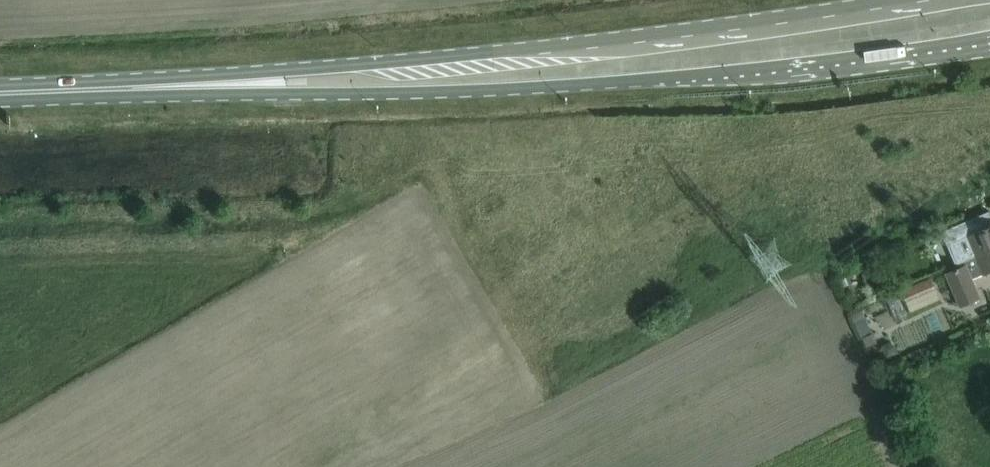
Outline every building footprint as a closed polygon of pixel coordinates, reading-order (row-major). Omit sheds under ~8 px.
[(989,249),(989,217),(988,211),(940,231),(956,268),(966,265),(964,260),(989,249)] [(956,268),(945,272),(959,306),(979,297),(971,278),(989,270),(989,249),(964,260),(966,265),(956,268)] [(850,282),(847,275),(838,279),(841,286),(850,282)] [(939,300),(930,277),(900,290),(910,312),(939,300)] [(871,288),(874,295),(881,292),(878,285),(871,288)]
